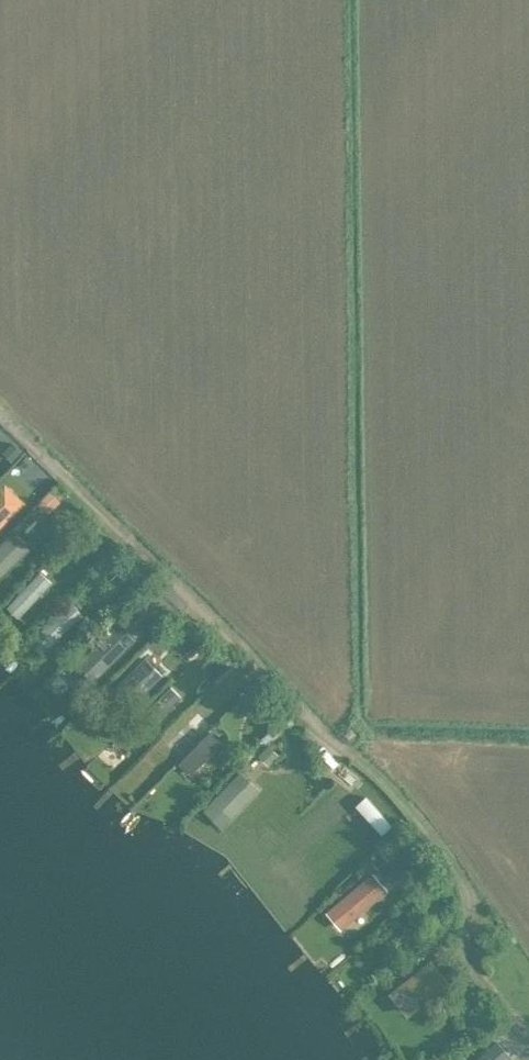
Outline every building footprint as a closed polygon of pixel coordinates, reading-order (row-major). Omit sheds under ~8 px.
[(19,496),(4,480),(0,484),(0,516),(19,496)] [(0,538),(0,563),(23,540),(11,528),(0,538)] [(36,567),(15,590),(10,596),(19,606),(46,576),(36,567)] [(71,596),(44,620),(40,624),(51,636),(82,608),(71,596)] [(88,671),(131,627),(116,612),(72,655),(88,671)] [(140,688),(160,668),(144,652),(106,691),(118,704),(137,684),(140,688)] [(170,680),(147,703),(137,713),(148,723),(180,691),(170,680)] [(189,718),(164,741),(162,743),(173,755),(200,730),(189,718)] [(347,732),(353,727),(349,722),(343,727),(347,732)] [(207,727),(189,746),(180,756),(191,767),(219,738),(207,727)] [(99,754),(113,744),(106,734),(92,745),(99,754)] [(240,767),(215,793),(212,796),(224,808),(252,779),(240,767)] [(390,819),(365,791),(354,800),(380,829),(390,819)] [(369,865),(326,902),(322,906),(336,922),(384,882),(369,865)] [(438,955),(402,984),(396,989),(415,1012),(457,978),(438,955)] [(470,1059),(493,1059),(503,1052),(493,1041),(470,1059)]
